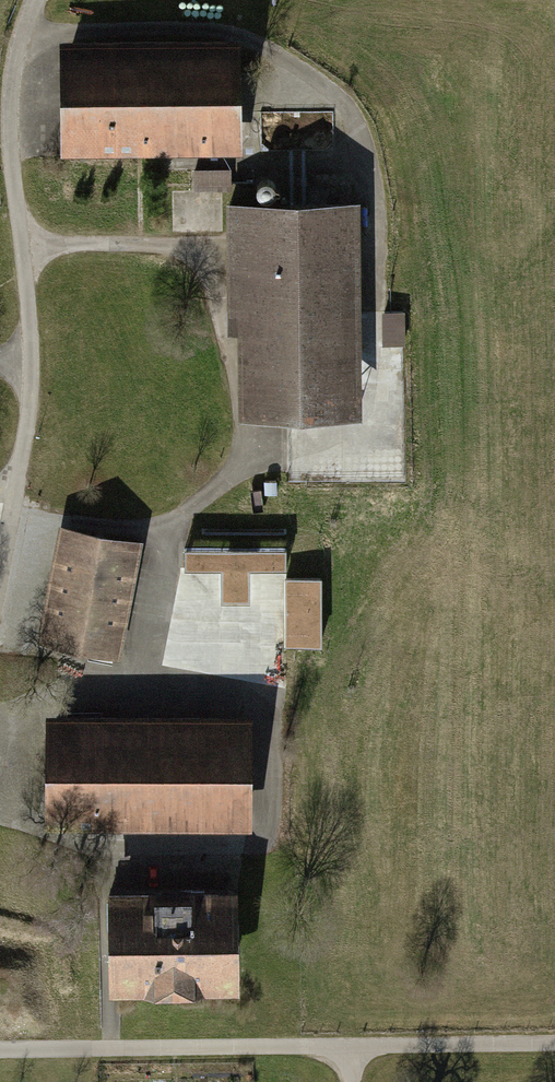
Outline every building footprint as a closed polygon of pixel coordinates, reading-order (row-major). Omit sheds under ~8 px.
[(230,54),(68,56),(69,137),(231,135),(230,54)] [(199,168),(198,185),(232,186),(232,169),(199,168)] [(354,205),(227,205),(228,306),(256,305),(257,413),(339,410),(339,261),(355,262),(354,205)] [(409,339),(409,305),(394,305),(393,339),(409,339)] [(140,546),(66,532),(46,637),(119,651),(140,546)] [(241,565),(199,557),(194,579),(236,587),(241,565)] [(247,642),(171,627),(165,659),(240,675),(247,642)] [(240,726),(53,726),(53,813),(240,813),(240,726)] [(190,897),(107,898),(108,926),(117,926),(118,980),(227,978),(225,895),(203,895),(203,889),(190,889),(190,897)]
